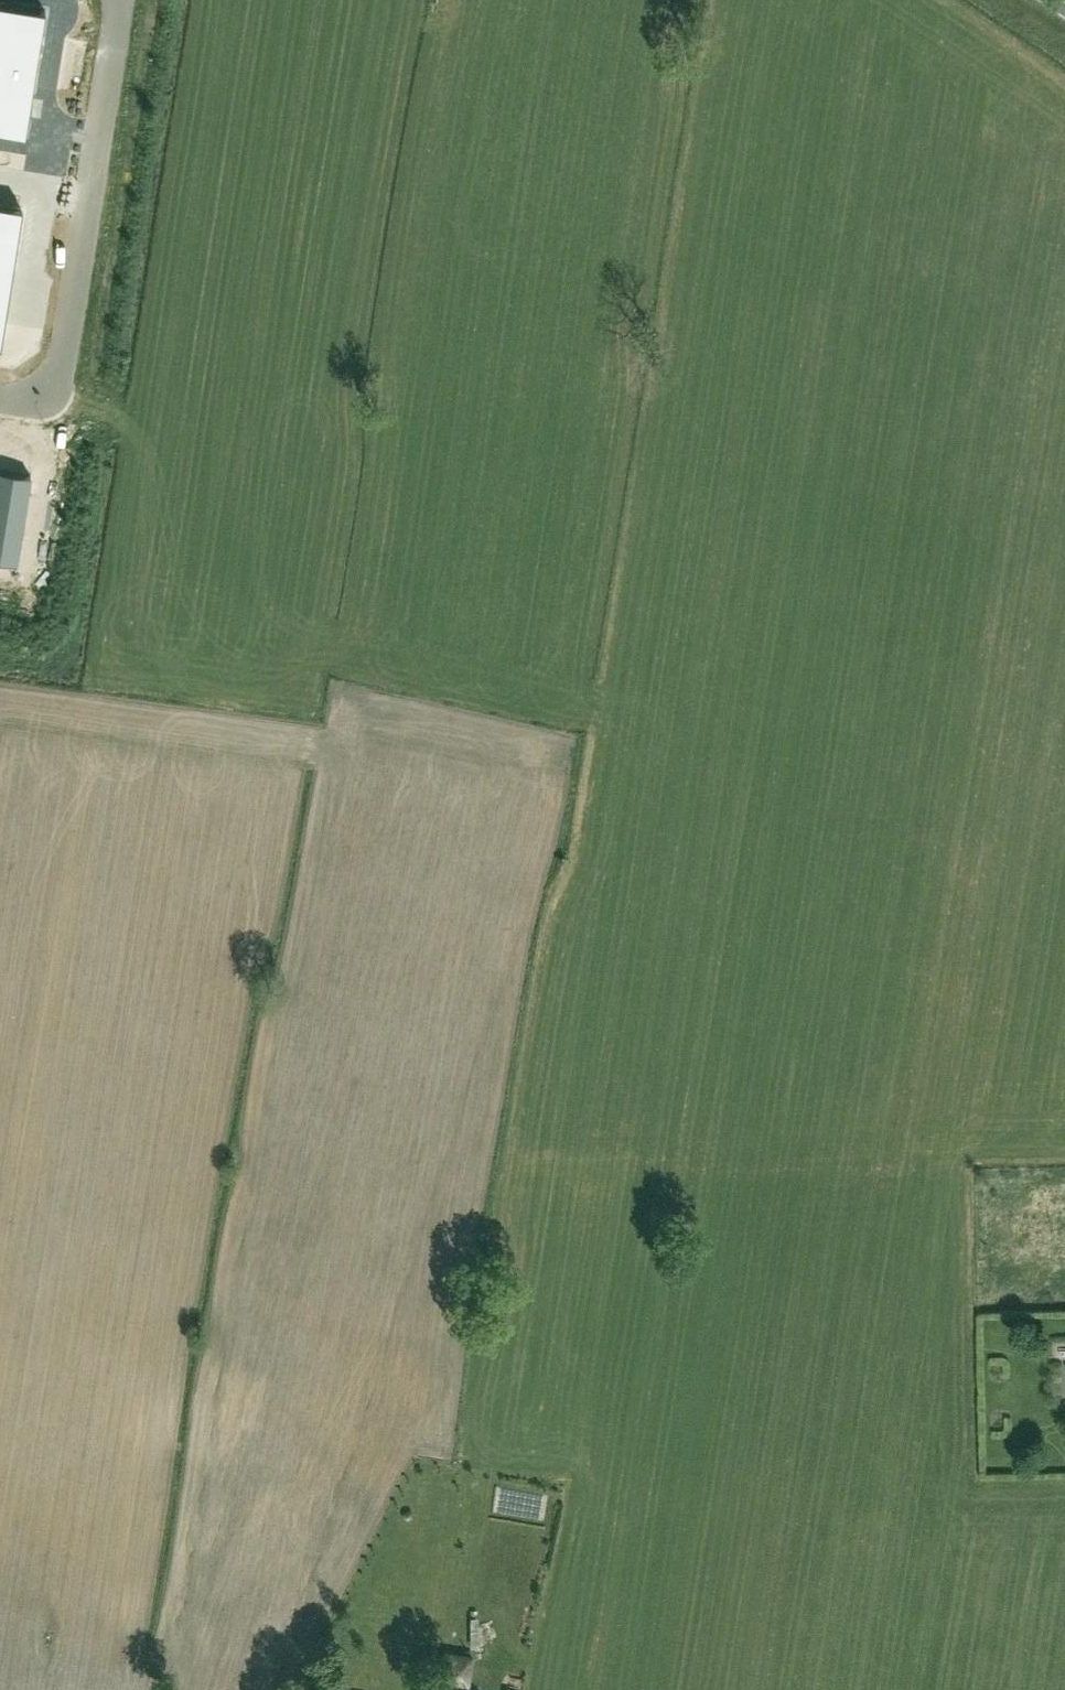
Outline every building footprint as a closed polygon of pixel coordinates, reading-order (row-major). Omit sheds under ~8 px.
[(25,133),(45,7),(1,0),(0,0),(0,129),(25,133)] [(0,344),(13,264),(12,264),(21,205),(0,202),(0,344)] [(16,561),(30,473),(0,469),(0,558),(16,561)] [(468,1684),(473,1654),(444,1649),(438,1679),(468,1684)]
